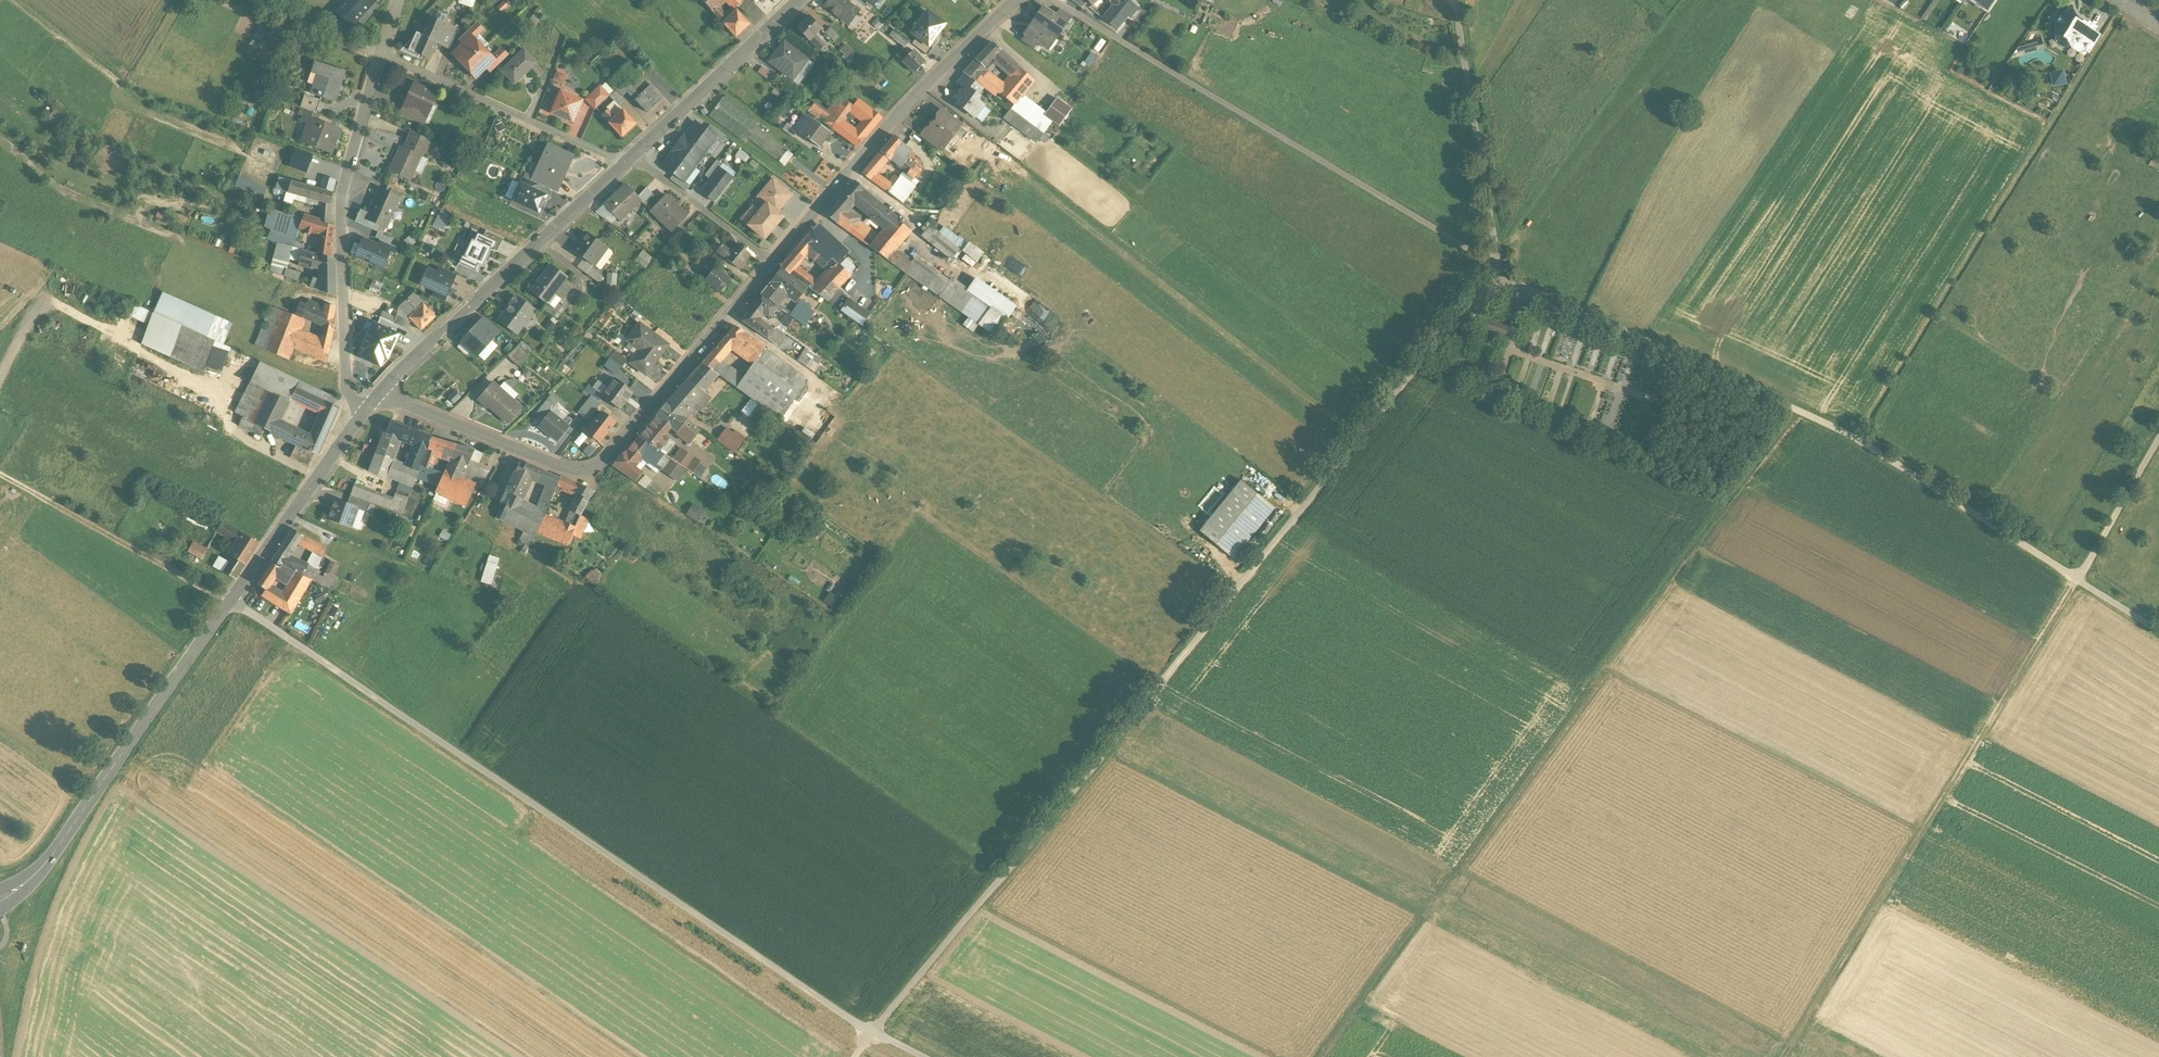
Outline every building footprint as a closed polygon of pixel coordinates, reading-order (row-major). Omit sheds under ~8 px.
[(352,27),(376,1),(374,0),(348,0),(347,2),(336,12),(352,27)] [(499,7),(503,11),(511,3),(508,0),(507,0),(499,7)] [(707,6),(713,14),(718,9),(723,4),(719,0),(713,0),(707,6)] [(723,4),(726,1),(734,9),(742,1),(741,0),(719,0),(723,4)] [(843,0),(830,0),(825,7),(847,22),(852,16),(853,17),(857,12),(857,11),(848,4),(843,0)] [(854,0),(850,0),(848,4),(857,11),(857,12),(861,15),(866,9),(863,7),(854,0)] [(1085,0),(1073,0),(1082,10),(1088,4),(1085,0)] [(1119,0),(1114,0),(1110,4),(1113,6),(1102,19),(1108,24),(1108,23),(1117,28),(1135,7),(1126,1),(1123,5),(1119,0)] [(1160,0),(1150,0),(1149,2),(1181,17),(1184,11),(1160,0)] [(1279,8),(1283,1),(1280,0),(1273,0),(1271,4),(1279,8)] [(1982,6),(1988,11),(1996,0),(1987,0),(1982,6)] [(1048,2),(1044,7),(1056,15),(1060,9),(1048,2)] [(1056,15),(1044,7),(1037,18),(1035,17),(1033,20),(1055,35),(1064,22),(1065,21),(1056,15)] [(718,9),(713,14),(720,21),(725,16),(718,9)] [(1072,16),(1060,9),(1056,15),(1065,21),(1064,22),(1067,24),(1072,16)] [(749,25),(736,11),(723,24),(735,38),(749,25)] [(944,24),(927,12),(911,34),(917,38),(932,49),(939,40),(940,38),(939,34),(937,33),(944,24)] [(2072,12),(2069,12),(2066,14),(2064,15),(2062,17),(2060,19),(2061,21),(2058,22),(2057,25),(2056,28),(2056,31),(2056,34),(2057,36),(2063,36),(2068,39),(2073,47),(2079,51),(2082,50),(2083,48),(2093,32),(2096,28),(2089,25),(2088,26),(2084,24),(2083,26),(2076,21),(2077,20),(2072,12)] [(813,35),(818,30),(803,15),(792,26),(806,41),(813,35)] [(450,26),(430,17),(422,35),(437,42),(437,43),(441,44),(447,29),(448,30),(450,26)] [(1055,35),(1033,20),(1031,23),(1033,24),(1026,35),(1037,43),(1046,49),(1055,35)] [(261,21),(255,37),(263,40),(268,24),(261,21)] [(476,23),(460,39),(464,44),(453,55),(464,66),(483,48),(475,40),(484,31),(476,23)] [(448,30),(447,29),(441,44),(449,48),(456,33),(448,30)] [(835,38),(827,29),(822,34),(830,43),(835,38)] [(894,30),(890,35),(895,39),(899,34),(894,30)] [(2100,36),(2093,32),(2083,48),(2089,52),(2100,36)] [(910,42),(899,34),(895,39),(906,47),(910,42)] [(437,42),(422,35),(415,50),(420,52),(419,55),(429,60),(437,43),(437,42)] [(813,35),(806,41),(818,53),(825,47),(813,35)] [(1037,43),(1026,35),(1021,41),(1033,49),(1037,43)] [(932,49),(917,38),(912,44),(928,55),(932,49)] [(809,60),(784,42),(769,62),(784,74),(793,81),(794,79),(809,60)] [(1000,50),(992,43),(969,67),(977,75),(982,70),(985,72),(986,72),(995,62),(1012,76),(1019,67),(999,50),(1000,50)] [(856,56),(841,46),(836,52),(851,63),(856,56)] [(483,48),(464,66),(476,79),(488,68),(492,72),(508,56),(501,49),(493,58),(483,48)] [(525,50),(503,71),(515,84),(538,63),(525,50)] [(902,50),(897,55),(903,61),(908,55),(902,50)] [(926,62),(913,50),(908,55),(903,61),(915,73),(926,62)] [(345,73),(315,63),(312,74),(319,76),(315,87),(321,98),(333,102),(338,87),(341,88),(345,73)] [(620,72),(608,83),(614,89),(621,83),(627,90),(635,83),(642,76),(630,63),(620,72)] [(758,73),(767,80),(772,74),(763,67),(758,73)] [(1004,85),(986,72),(985,72),(982,70),(977,75),(969,67),(963,73),(964,74),(980,86),(995,97),(997,93),(1004,85)] [(1004,85),(997,93),(1014,106),(1034,81),(1019,67),(1012,76),(1004,85)] [(564,84),(568,74),(556,70),(553,80),(564,84)] [(793,81),(784,74),(780,79),(798,93),(805,86),(794,79),(793,81)] [(980,86),(964,74),(958,83),(964,87),(964,86),(974,94),(980,86)] [(642,76),(635,83),(644,93),(651,85),(642,76)] [(627,90),(621,83),(614,89),(615,90),(622,97),(628,92),(629,91),(627,90)] [(644,93),(635,83),(627,90),(629,91),(628,92),(636,100),(644,93)] [(438,95),(418,85),(412,96),(410,96),(402,112),(425,122),(438,95)] [(644,93),(636,100),(648,113),(661,101),(654,93),(656,90),(651,85),(644,93)] [(964,87),(955,99),(960,103),(958,105),(973,117),(982,105),(974,99),(977,96),(974,94),(964,86),(964,87)] [(600,88),(587,100),(595,109),(596,108),(608,96),(600,88)] [(622,97),(615,90),(609,97),(613,102),(618,106),(619,105),(624,100),(622,97)] [(581,101),(558,91),(553,103),(556,104),(552,113),(572,122),(581,101)] [(321,102),(304,96),(300,107),(306,109),(316,113),(321,102)] [(608,96),(596,108),(602,115),(608,110),(607,108),(613,102),(609,97),(608,96)] [(831,128),(838,118),(842,122),(851,111),(853,107),(839,96),(828,111),(815,102),(808,110),(826,124),(831,128)] [(749,139),(785,167),(794,155),(758,128),(760,125),(724,98),(710,117),(746,143),(749,139)] [(1056,98),(1044,116),(1045,117),(1052,122),(1059,127),(1072,109),(1056,98)] [(619,105),(623,110),(629,105),(624,100),(619,105)] [(880,117),(858,100),(853,107),(851,111),(864,121),(861,125),(856,132),(842,122),(838,118),(831,128),(858,148),(870,132),(876,124),(880,117)] [(618,106),(613,102),(607,108),(608,110),(602,115),(610,123),(623,110),(619,105),(618,106)] [(765,107),(772,112),(775,108),(768,103),(765,107)] [(316,113),(306,109),(303,116),(316,121),(319,114),(316,113)] [(636,124),(623,110),(610,123),(609,123),(622,137),(636,124)] [(1043,134),(1013,112),(1008,119),(1037,141),(1043,134)] [(959,125),(942,113),(938,113),(936,116),(936,120),(933,124),(932,123),(926,131),(929,133),(924,139),(939,151),(950,137),(951,138),(954,138),(956,136),(956,132),(954,131),(959,125)] [(808,117),(819,125),(822,122),(811,114),(808,117)] [(819,125),(805,115),(794,129),(797,132),(819,147),(830,133),(819,125)] [(316,121),(303,116),(301,122),(308,125),(302,143),(330,153),(339,130),(316,121)] [(1045,117),(1036,129),(1043,134),(1052,122),(1045,117)] [(706,153),(717,138),(693,121),(683,136),(706,153)] [(793,137),(797,132),(794,129),(787,124),(783,130),(793,137)] [(430,141),(413,133),(405,149),(407,150),(404,156),(399,153),(391,171),(410,180),(421,157),(422,157),(430,141)] [(696,168),(706,153),(683,136),(672,151),(696,168)] [(904,145),(894,136),(875,159),(882,165),(887,159),(888,160),(890,158),(898,149),(900,150),(904,145)] [(574,157),(548,145),(542,157),(547,159),(539,175),(539,176),(558,185),(566,168),(569,169),(574,157)] [(926,162),(904,145),(900,150),(898,153),(915,166),(920,170),(926,162)] [(307,173),(314,154),(295,147),(288,166),(307,173)] [(915,166),(898,153),(900,150),(898,149),(890,158),(905,170),(909,173),(915,166)] [(685,182),(696,168),(672,151),(662,165),(685,182)] [(875,159),(862,174),(869,180),(870,179),(875,173),(882,165),(875,159)] [(915,166),(909,173),(905,170),(904,172),(913,179),(920,170),(915,166)] [(701,192),(715,203),(733,179),(719,169),(701,192)] [(888,192),(887,193),(901,203),(918,183),(913,179),(904,172),(892,186),(888,192)] [(558,185),(539,176),(539,175),(534,173),(531,181),(555,192),(558,185)] [(892,186),(875,173),(870,179),(888,192),(892,186)] [(239,176),(235,187),(264,198),(268,187),(239,176)] [(278,189),(289,192),(292,182),(281,179),(278,189)] [(791,195),(773,180),(762,192),(770,199),(767,204),(776,212),(791,195)] [(864,189),(855,181),(838,201),(847,208),(854,201),(862,191),(864,189)] [(292,182),(289,192),(289,193),(296,195),(299,196),(303,185),(292,182)] [(519,184),(512,201),(538,213),(546,197),(519,184)] [(333,192),(303,185),(299,196),(307,198),(322,202),(321,212),(330,214),(331,204),(333,192)] [(406,193),(388,185),(386,191),(395,196),(394,198),(398,200),(402,201),(406,193)] [(629,187),(617,197),(615,195),(605,205),(616,217),(620,221),(641,201),(642,200),(638,197),(629,187)] [(647,188),(638,197),(642,200),(641,201),(643,204),(653,193),(647,188)] [(266,227),(283,235),(290,214),(295,200),(296,195),(289,193),(289,192),(278,189),(266,227)] [(382,190),(376,203),(375,202),(371,209),(374,210),(372,215),(369,220),(380,225),(384,224),(387,216),(390,217),(398,200),(394,198),(395,196),(386,191),(382,190)] [(440,199),(419,190),(417,196),(438,205),(440,199)] [(880,206),(862,191),(854,201),(873,216),(880,206)] [(653,193),(643,204),(651,211),(660,201),(653,193)] [(651,211),(672,232),(685,218),(674,207),(676,205),(666,195),(660,201),(651,211)] [(838,201),(825,216),(836,224),(843,216),(849,210),(847,208),(838,201)] [(759,213),(748,225),(764,239),(771,230),(771,231),(776,226),(775,225),(782,217),(776,212),(767,204),(759,213)] [(616,217),(605,205),(595,213),(610,223),(616,217)] [(897,220),(880,206),(873,216),(875,218),(877,216),(886,224),(881,230),(886,233),(897,220)] [(752,207),(742,220),(748,225),(759,213),(752,207)] [(443,231),(451,214),(440,209),(432,226),(443,231)] [(372,215),(361,210),(355,222),(380,233),(384,224),(380,225),(369,220),(372,215)] [(330,214),(321,212),(319,214),(318,220),(321,221),(321,222),(329,225),(330,214)] [(303,219),(290,214),(283,235),(289,238),(295,241),(300,228),(303,219)] [(329,225),(321,222),(321,221),(318,220),(312,218),(304,216),(303,219),(300,228),(308,230),(306,233),(311,235),(312,231),(321,235),(318,255),(324,256),(329,258),(330,252),(331,251),(330,250),(331,243),(332,243),(332,242),(332,241),(331,241),(334,227),(329,225)] [(864,231),(843,216),(836,224),(858,239),(864,231)] [(864,231),(858,239),(872,249),(886,233),(881,230),(886,224),(877,216),(875,218),(864,231)] [(910,231),(897,220),(886,233),(872,249),(886,259),(897,246),(910,231)] [(817,225),(808,236),(815,243),(832,258),(837,263),(847,252),(817,225)] [(959,250),(929,227),(921,237),(951,260),(959,250)] [(300,228),(295,241),(301,245),(306,233),(308,230),(300,228)] [(487,231),(480,244),(492,249),(498,253),(504,239),(487,231)] [(606,248),(585,232),(572,250),(593,266),(593,265),(606,248)] [(416,244),(411,236),(405,241),(410,248),(416,244)] [(815,243),(808,236),(795,250),(802,259),(806,254),(815,243)] [(289,238),(286,246),(292,247),(303,250),(305,247),(301,245),(295,241),(289,238)] [(377,246),(363,240),(356,255),(383,267),(389,252),(390,252),(377,246)] [(396,248),(380,240),(377,246),(390,252),(389,252),(393,254),(396,248)] [(484,267),(492,249),(480,244),(472,241),(469,248),(466,247),(459,263),(478,272),(481,265),(484,267)] [(722,248),(718,252),(729,261),(742,271),(753,258),(746,252),(749,248),(741,241),(736,248),(731,255),(722,248)] [(722,248),(731,255),(736,248),(727,241),(722,248)] [(978,262),(985,253),(969,241),(962,251),(978,262)] [(832,258),(815,243),(806,254),(823,268),(832,258)] [(286,246),(279,244),(272,271),(273,272),(284,276),(286,269),(292,247),(286,246)] [(913,257),(897,246),(886,259),(960,311),(973,292),(964,286),(966,283),(952,273),(949,277),(916,253),(913,257)] [(606,248),(593,265),(599,269),(602,269),(612,255),(612,252),(606,248)] [(802,259),(795,250),(780,268),(789,274),(793,269),(802,259)] [(318,255),(304,251),(300,264),(320,271),(324,256),(318,255)] [(653,258),(642,251),(635,261),(645,269),(653,258)] [(725,267),(729,261),(718,252),(714,258),(725,267)] [(329,258),(324,256),(320,271),(320,279),(336,282),(335,261),(329,258)] [(832,258),(823,268),(828,272),(837,263),(832,258)] [(109,266),(101,261),(96,270),(103,274),(109,266)] [(811,290),(810,291),(812,292),(813,292),(826,301),(850,275),(837,263),(828,272),(816,285),(811,290)] [(551,264),(531,291),(555,308),(562,299),(555,294),(565,280),(568,277),(551,264)] [(730,280),(711,264),(706,270),(710,273),(705,280),(720,292),(721,291),(723,292),(726,287),(725,285),(730,280)] [(455,274),(439,266),(436,273),(453,280),(455,274)] [(603,277),(591,268),(586,274),(599,283),(603,277)] [(303,274),(286,269),(284,276),(297,282),(299,276),(302,277),(303,274)] [(436,273),(428,269),(421,285),(434,291),(446,296),(453,280),(436,273)] [(797,281),(781,269),(767,289),(773,294),(777,288),(781,292),(787,296),(788,294),(797,282),(797,281)] [(816,285),(793,269),(789,274),(811,290),(816,285)] [(974,271),(966,283),(964,286),(973,292),(960,311),(992,334),(1015,301),(974,271)] [(284,276),(273,272),(268,282),(280,286),(281,284),(284,276)] [(608,273),(607,283),(616,283),(616,273),(608,273)] [(297,282),(284,276),(281,284),(294,290),(297,282)] [(320,279),(313,278),(310,287),(312,288),(320,291),(320,279)] [(336,282),(320,279),(320,291),(336,297),(336,282)] [(572,285),(565,280),(555,294),(562,299),(572,285)] [(310,287),(297,282),(294,290),(309,295),(312,288),(310,287)] [(797,282),(788,294),(803,305),(807,300),(812,293),(797,282)] [(773,294),(767,289),(761,296),(770,302),(772,304),(781,292),(777,288),(773,294)] [(446,296),(434,291),(431,297),(443,302),(446,296)] [(232,324),(162,294),(154,313),(215,341),(222,345),(232,324)] [(415,295),(400,309),(410,319),(424,305),(415,295)] [(534,310),(515,295),(509,302),(512,304),(500,320),(517,333),(534,310)] [(770,302),(761,296),(754,306),(762,312),(770,302)] [(824,311),(807,300),(803,305),(798,312),(815,324),(824,311)] [(324,308),(309,301),(307,307),(300,303),(297,312),(325,325),(333,329),(335,319),(333,319),(335,307),(326,304),(324,308)] [(770,302),(762,312),(769,317),(775,309),(779,312),(781,309),(772,304),(770,302)] [(868,316),(848,302),(841,312),(860,326),(868,316)] [(148,323),(153,311),(134,304),(129,316),(148,323)] [(424,305),(410,319),(422,331),(436,317),(424,305)] [(281,310),(271,306),(267,317),(277,321),(281,310)] [(754,306),(742,321),(767,339),(773,331),(764,325),(757,320),(762,312),(754,306)] [(281,310),(277,321),(267,317),(256,345),(288,360),(293,348),(300,331),(304,319),(281,310)] [(396,318),(383,312),(380,318),(394,324),(396,318)] [(764,325),(769,317),(762,312),(757,320),(764,325)] [(215,341),(154,313),(142,345),(204,373),(206,368),(215,341)] [(794,318),(787,314),(781,323),(788,328),(794,319),(794,318)] [(808,321),(797,314),(794,318),(794,319),(805,326),(808,321)] [(1504,317),(1493,314),(1491,320),(1486,323),(1488,329),(1485,337),(1496,341),(1498,337),(1505,339),(1509,325),(1502,323),(1504,317)] [(409,321),(397,316),(396,318),(394,324),(398,326),(405,329),(409,321)] [(381,318),(378,325),(395,333),(398,326),(381,318)] [(500,331),(486,319),(479,326),(493,338),(500,331)] [(373,323),(366,340),(391,351),(399,335),(395,333),(378,325),(373,323)] [(668,345),(640,323),(626,341),(639,350),(630,363),(640,371),(645,375),(668,345)] [(320,340),(300,331),(293,348),(327,362),(333,329),(325,325),(320,340)] [(479,326),(477,325),(461,343),(476,357),(493,338),(479,326)] [(744,332),(735,326),(709,356),(717,363),(731,347),(754,361),(755,360),(756,358),(762,348),(741,336),(744,332)] [(773,331),(767,339),(776,345),(784,334),(774,328),(773,331)] [(387,360),(391,351),(366,340),(362,348),(365,350),(361,358),(380,367),(384,358),(387,360)] [(222,345),(215,341),(206,368),(220,373),(228,348),(230,349),(222,345)] [(529,356),(518,345),(507,356),(518,366),(529,356)] [(811,382),(762,348),(756,358),(755,360),(754,361),(758,365),(775,377),(757,403),(784,421),(811,382)] [(818,358),(805,350),(801,357),(814,365),(818,358)] [(627,360),(615,351),(609,358),(621,368),(627,361),(627,360)] [(709,356),(702,364),(711,370),(717,363),(709,356)] [(630,363),(627,361),(621,368),(635,378),(640,371),(630,363)] [(300,381),(260,363),(250,383),(270,393),(277,378),(297,388),(300,381)] [(746,381),(723,364),(717,363),(711,370),(739,390),(746,381)] [(717,376),(701,365),(689,379),(700,389),(704,392),(704,391),(717,376)] [(746,381),(739,390),(757,403),(775,377),(758,365),(746,381)] [(297,388),(277,378),(270,393),(290,403),(292,399),(292,397),(296,389),(297,388)] [(602,395),(602,396),(619,409),(633,391),(615,378),(607,389),(602,395)] [(700,389),(689,379),(686,382),(697,392),(700,389)] [(331,396),(300,381),(297,388),(296,389),(328,403),(331,396)] [(522,408),(494,382),(479,398),(488,407),(489,405),(509,423),(522,408)] [(599,382),(594,389),(602,395),(607,389),(599,382)] [(686,382),(667,405),(685,419),(704,398),(697,392),(686,382)] [(250,383),(236,413),(244,418),(255,424),(270,393),(250,383)] [(594,389),(590,386),(586,392),(598,401),(602,396),(602,395),(594,389)] [(303,405),(323,414),(328,403),(296,389),(292,397),(292,399),(303,405)] [(704,392),(700,389),(697,392),(704,398),(707,394),(704,391),(704,392)] [(265,430),(286,440),(292,429),(280,423),(290,403),(270,393),(255,424),(254,425),(265,430)] [(559,402),(551,395),(536,414),(544,421),(559,402)] [(339,400),(331,396),(328,403),(339,407),(339,400)] [(292,429),(303,405),(292,399),(290,403),(280,423),(292,429)] [(332,423),(339,407),(328,403),(323,414),(321,418),(332,423)] [(611,411),(600,403),(596,409),(601,413),(601,412),(607,417),(611,411)] [(666,404),(656,416),(657,417),(653,422),(666,433),(671,427),(678,432),(677,434),(687,442),(689,440),(686,438),(695,426),(685,419),(667,405),(666,404)] [(568,427),(550,412),(539,427),(557,441),(568,427)] [(607,417),(601,412),(601,413),(589,429),(593,432),(591,435),(600,442),(615,422),(607,417)] [(255,424),(244,418),(239,426),(261,437),(265,430),(254,425),(255,424)] [(312,437),(307,450),(314,454),(317,456),(332,423),(321,418),(312,437)] [(411,429),(392,421),(387,432),(387,433),(401,438),(407,440),(411,429)] [(653,422),(640,437),(640,438),(664,454),(665,454),(675,443),(670,438),(671,437),(666,433),(653,422)] [(726,424),(716,439),(733,452),(745,435),(735,428),(734,430),(726,424)] [(695,426),(686,438),(689,440),(691,442),(700,431),(695,426)] [(310,437),(292,429),(286,440),(296,445),(307,450),(312,437),(310,437)] [(431,437),(411,429),(407,440),(416,443),(415,446),(426,451),(427,451),(431,438),(431,437)] [(401,438),(387,433),(387,432),(384,431),(368,471),(387,479),(387,478),(412,488),(418,471),(405,466),(393,461),(401,438)] [(457,445),(431,438),(427,451),(421,467),(422,467),(431,470),(435,457),(442,459),(443,454),(451,457),(457,445)] [(640,438),(628,451),(640,462),(644,457),(651,463),(655,467),(659,461),(664,454),(640,438)] [(415,446),(413,445),(405,466),(418,471),(426,451),(415,446)] [(475,450),(457,445),(451,457),(445,471),(463,479),(475,450)] [(628,451),(613,467),(634,482),(642,473),(636,467),(640,462),(628,451)] [(685,451),(679,452),(674,460),(677,462),(684,467),(699,477),(705,469),(704,464),(685,451)] [(664,454),(659,461),(671,470),(677,462),(674,460),(665,454),(664,454)] [(671,470),(659,461),(655,467),(658,469),(660,466),(669,473),(671,470)] [(671,470),(669,473),(675,477),(684,467),(677,462),(671,470)] [(551,474),(526,463),(524,468),(511,495),(519,499),(521,499),(531,478),(547,485),(551,474)] [(524,468),(518,465),(504,492),(511,496),(511,495),(524,468)] [(431,470),(422,467),(417,479),(438,485),(443,474),(431,470)] [(463,479),(445,471),(443,474),(438,485),(435,493),(466,507),(476,485),(463,479)] [(544,515),(550,500),(556,489),(559,478),(551,474),(547,485),(537,510),(544,515)] [(578,484),(560,476),(559,478),(556,489),(572,495),(578,484)] [(1242,481),(1201,531),(1234,559),(1276,508),(1242,481)] [(581,517),(588,503),(589,500),(595,492),(578,484),(572,495),(575,496),(568,511),(569,512),(575,514),(579,516),(581,517)] [(389,500),(354,487),(350,496),(369,503),(386,509),(389,500)] [(409,494),(397,490),(395,495),(407,500),(409,494)] [(511,496),(504,492),(499,505),(505,508),(511,496)] [(407,500),(395,495),(393,502),(389,500),(386,509),(402,515),(407,500)] [(519,499),(511,495),(505,508),(500,519),(523,532),(518,542),(528,547),(536,533),(544,515),(537,510),(518,501),(519,499)] [(369,503),(350,496),(347,505),(357,508),(356,509),(365,512),(369,503)] [(347,505),(338,502),(336,510),(333,509),(329,520),(350,527),(356,509),(357,508),(347,505)] [(704,513),(693,506),(687,516),(697,523),(704,513)] [(581,517),(579,516),(575,514),(569,512),(565,523),(544,515),(536,533),(567,547),(572,537),(581,540),(589,520),(581,517)] [(245,534),(222,523),(221,524),(218,530),(240,542),(245,534)] [(293,531),(283,546),(289,550),(296,544),(297,544),(299,540),(308,545),(309,543),(311,545),(313,542),(293,531)] [(240,542),(231,555),(245,564),(259,544),(245,534),(240,542)] [(325,548),(313,542),(311,545),(309,543),(308,545),(299,540),(297,544),(312,552),(307,564),(303,576),(311,579),(314,581),(318,575),(321,570),(316,568),(325,548)] [(201,560),(207,549),(194,542),(188,552),(201,560)] [(283,546),(273,561),(280,566),(287,553),(289,550),(283,546)] [(307,564),(289,557),(290,555),(287,553),(280,566),(295,573),(303,576),(307,564)] [(219,555),(212,566),(220,571),(227,561),(219,555)] [(245,564),(231,555),(227,561),(220,571),(235,579),(245,564)] [(314,581),(333,589),(339,579),(334,576),(339,565),(330,561),(323,577),(318,575),(314,581)] [(497,565),(488,562),(482,582),(490,585),(489,589),(497,592),(501,577),(494,575),(497,565)] [(272,563),(258,585),(265,590),(266,590),(270,585),(278,574),(281,569),(272,563)] [(295,573),(281,568),(281,569),(278,574),(291,580),(295,573)] [(291,580),(283,594),(270,585),(266,590),(265,590),(262,595),(291,613),(311,579),(303,576),(295,573),(291,580)]
